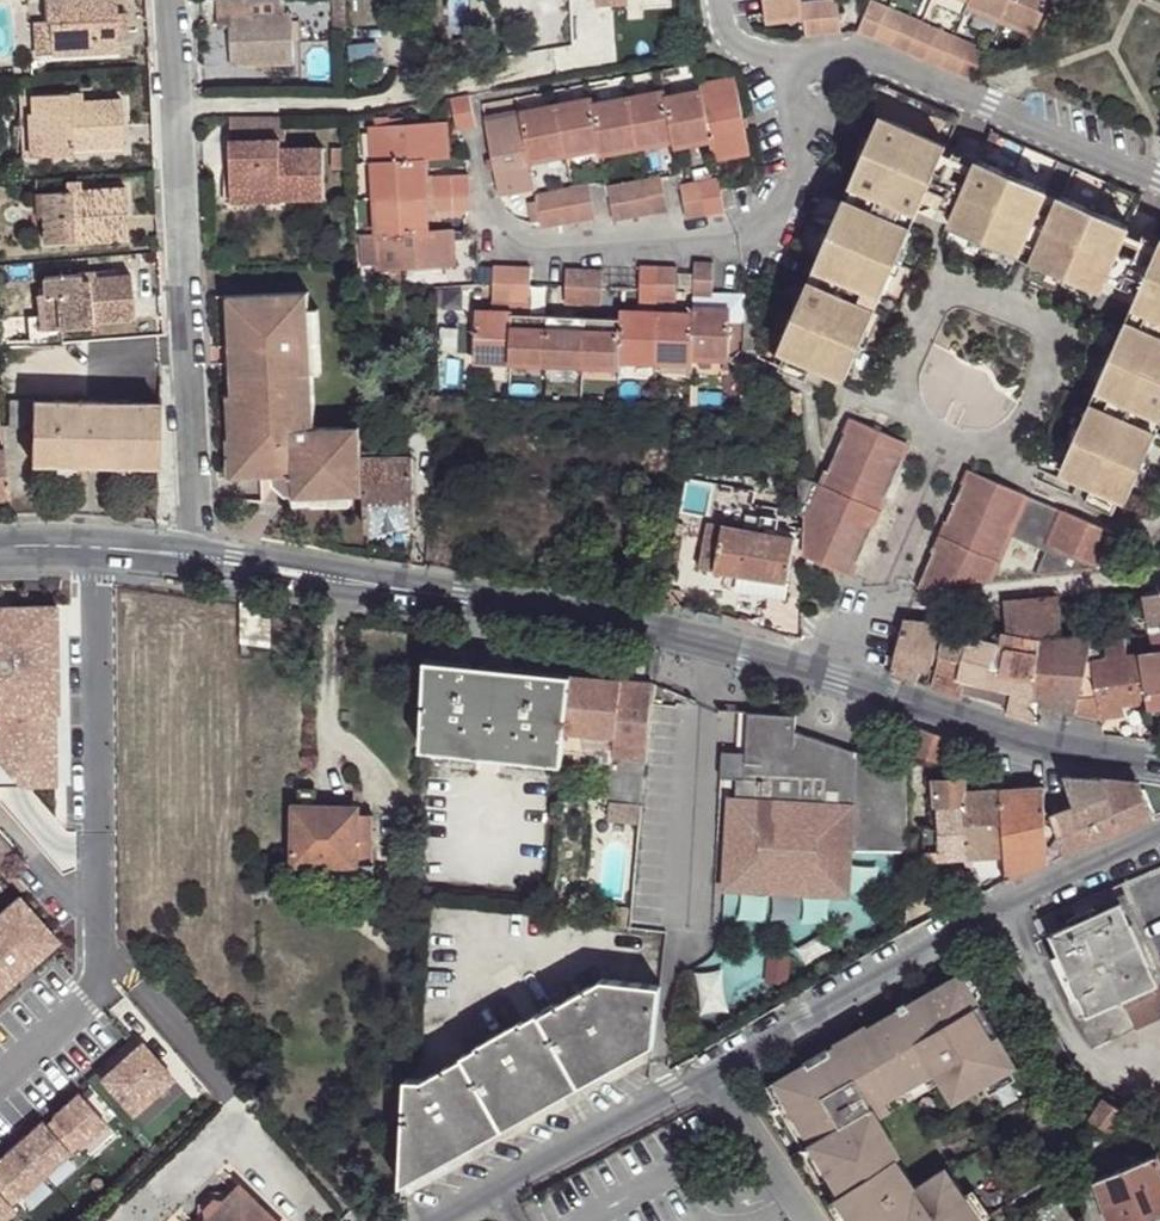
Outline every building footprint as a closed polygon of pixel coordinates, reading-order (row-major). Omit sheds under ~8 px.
[(116,0),(45,0),(47,22),(50,22),(52,54),(52,55),(118,51),(116,0)] [(284,0),(217,0),(218,25),(229,25),(231,67),(294,64),(291,13),(284,14),(284,0)] [(346,30),(344,0),(332,0),(334,30),(346,30)] [(800,0),(764,0),(766,21),(802,16),(801,3),(800,0)] [(801,3),(802,16),(804,36),(841,32),(838,0),(829,0),(801,3)] [(1010,0),(971,0),(969,5),(1002,19),(1010,0)] [(1050,0),(1010,0),(1002,19),(1035,34),(1050,0)] [(857,32),(975,82),(989,50),(871,1),(857,32)] [(36,55),(52,54),(50,22),(47,22),(35,22),(36,55)] [(714,159),(750,152),(736,81),(700,87),(702,93),(711,140),(714,159)] [(69,93),(70,102),(83,101),(82,92),(69,93)] [(123,146),(121,99),(83,101),(70,102),(69,93),(32,95),(33,113),(40,113),(42,156),(73,155),(73,149),(123,146)] [(675,147),(711,140),(702,93),(666,100),(674,140),(675,147)] [(469,94),(451,98),(457,131),(476,127),(469,94)] [(674,140),(666,100),(665,94),(629,100),(638,147),(674,140)] [(638,147),(629,100),(594,107),(601,148),(603,153),(638,147)] [(601,148),(594,107),(592,101),(557,108),(566,155),(601,148)] [(566,155),(557,108),(521,115),(530,162),(566,155)] [(42,156),(40,113),(33,113),(29,113),(31,157),(42,156)] [(521,115),(485,122),(500,193),(535,187),(530,162),(521,115)] [(251,141),(230,141),(231,186),(281,185),(281,200),(325,198),(323,148),(281,149),(280,141),(284,141),(284,116),(251,117),(251,141)] [(251,117),(230,117),(230,141),(251,141),(251,117)] [(918,214),(946,146),(880,118),(851,185),(918,214)] [(445,122),(372,127),(374,163),(422,160),(446,158),(445,122)] [(333,170),(343,170),(343,149),(332,149),(333,170)] [(424,196),(423,177),(422,160),(374,163),(376,199),(424,196)] [(1047,190),(980,161),(950,227),(1018,257),(1047,190)] [(471,212),(469,175),(435,176),(437,214),(471,212)] [(425,214),(437,214),(435,176),(423,177),(424,196),(425,214)] [(615,221),(668,211),(661,177),(608,187),(615,221)] [(687,219),(725,213),(718,179),(681,186),(687,219)] [(65,182),(66,192),(81,191),(80,181),(65,182)] [(541,223),(542,228),(595,219),(589,184),(536,195),(537,202),(541,223)] [(231,186),(232,204),(281,203),(281,200),(281,185),(231,186)] [(43,216),(45,244),(128,238),(125,188),(81,191),(66,192),(52,192),(53,215),(43,216)] [(43,216),(53,215),(52,192),(36,194),(38,216),(43,216)] [(424,196),(376,199),(378,235),(426,232),(425,214),(424,196)] [(1129,226),(1061,197),(1032,263),(1099,293),(1129,226)] [(882,296),(911,228),(845,200),(815,267),(882,296)] [(532,224),(541,223),(537,202),(528,204),(532,224)] [(426,232),(378,235),(381,271),(453,266),(451,231),(426,232)] [(1132,307),(1159,319),(1159,243),(1132,307)] [(694,317),(693,358),(729,359),(730,323),(744,323),(745,296),(712,295),(713,263),(695,262),(694,317)] [(677,268),(640,266),(640,303),(676,304),(677,268)] [(494,267),(493,302),(531,302),(531,268),(494,267)] [(603,271),(566,269),(565,304),(602,305),(603,271)] [(134,317),(130,275),(95,278),(80,280),(80,274),(44,277),(45,296),(58,295),(61,329),(93,326),(92,321),(134,317)] [(847,378),(875,310),(809,282),(780,349),(847,378)] [(332,428),(316,429),(313,374),(310,310),(309,292),(239,296),(243,395),(239,396),(243,479),(293,476),(294,496),(294,500),(352,497),(352,488),(364,487),(362,460),(361,438),(349,438),(332,439),(332,428)] [(48,330),(61,329),(58,295),(45,296),(48,330)] [(243,395),(239,296),(227,296),(233,396),(227,396),(232,479),(243,479),(239,396),(243,395)] [(319,310),(310,310),(313,374),(322,374),(319,310)] [(656,363),(658,315),(621,313),(621,320),(619,361),(656,363)] [(476,314),(474,362),(510,363),(512,315),(476,314)] [(546,364),(548,316),(512,315),(510,363),(546,364)] [(693,358),(694,317),(658,315),(656,363),(693,364),(693,358)] [(582,366),(584,318),(548,316),(546,364),(582,366)] [(619,361),(621,320),(584,318),(582,366),(619,367),(619,361)] [(744,323),(730,323),(729,359),(742,360),(744,323)] [(1125,323),(1096,390),(1159,418),(1159,338),(1125,323)] [(31,463),(159,467),(160,404),(10,400),(9,428),(32,428),(31,463)] [(1127,500),(1156,432),(1091,404),(1061,471),(1127,500)] [(850,576),(908,444),(851,419),(823,485),(798,474),(800,515),(805,516),(805,556),(850,576)] [(349,427),(332,428),(332,439),(349,438),(349,427)] [(0,449),(0,498),(10,497),(6,448),(1,449),(0,449)] [(364,487),(365,529),(415,526),(412,458),(362,460),(364,487)] [(1113,533),(970,471),(918,589),(990,581),(1010,534),(1048,551),(1036,575),(1098,568),(1113,533)] [(293,476),(274,477),(274,485),(286,496),(294,496),(293,476)] [(352,505),(352,497),(294,500),(295,505),(312,504),(312,506),(352,505)] [(699,568),(787,582),(795,538),(788,537),(791,520),(750,514),(748,530),(707,524),(699,568)] [(1145,595),(1152,632),(1157,653),(1158,657),(1159,657),(1159,592),(1145,595)] [(1059,639),(1057,599),(1004,603),(1008,636),(1040,642),(1035,705),(1037,705),(1075,714),(1088,651),(1091,637),(1059,639)] [(268,604),(241,601),(241,639),(251,641),(268,643),(268,604)] [(19,787),(46,786),(46,768),(55,768),(55,731),(45,732),(45,713),(54,713),(57,712),(56,605),(0,606),(0,765),(19,787)] [(903,621),(890,674),(917,684),(920,670),(929,673),(943,625),(903,621)] [(993,701),(996,688),(1012,692),(1009,703),(1037,712),(1037,705),(1035,705),(1040,642),(1008,636),(1002,635),(1000,647),(968,639),(968,637),(944,632),(938,657),(940,658),(932,689),(960,699),(962,694),(993,701)] [(1140,655),(1140,654),(1127,656),(1125,638),(1105,642),(1107,659),(1099,660),(1098,650),(1088,651),(1075,714),(1101,719),(1126,715),(1125,707),(1148,703),(1140,655)] [(251,641),(241,639),(241,654),(251,654),(251,641)] [(1140,655),(1148,703),(1149,709),(1159,708),(1159,657),(1158,657),(1157,653),(1140,655)] [(571,676),(426,660),(423,747),(442,750),(441,754),(478,759),(478,754),(502,756),(501,761),(541,766),(542,761),(563,763),(563,760),(571,676)] [(624,680),(571,675),(571,676),(563,760),(583,762),(584,760),(586,734),(611,737),(616,737),(609,801),(641,804),(650,708),(653,683),(624,680)] [(1009,703),(1012,692),(996,688),(993,701),(1009,705),(1009,703)] [(1009,705),(1007,714),(1036,724),(1037,712),(1009,703),(1009,705)] [(906,850),(906,768),(795,731),(796,716),(748,712),(746,753),(755,753),(753,778),(738,777),(737,779),(736,798),(731,798),(726,892),(756,893),(757,874),(820,877),(819,896),(849,898),(852,849),(906,850)] [(45,732),(55,731),(54,713),(45,713),(45,732)] [(918,727),(909,753),(947,765),(956,739),(918,727)] [(586,734),(584,760),(608,762),(611,737),(586,734)] [(724,751),(721,778),(737,779),(738,777),(753,778),(755,753),(746,753),(724,751)] [(56,786),(55,768),(46,768),(46,786),(56,786)] [(1138,781),(1104,778),(1064,774),(1072,799),(1067,801),(1070,809),(1045,818),(1048,862),(1102,838),(1153,816),(1138,781)] [(973,857),(1004,855),(1000,789),(965,791),(965,779),(935,781),(940,859),(968,857),(969,869),(974,869),(973,857)] [(1043,786),(1000,789),(1004,855),(1006,881),(1048,862),(1045,818),(1043,786)] [(299,789),(299,806),(315,806),(315,789),(299,789)] [(639,824),(641,804),(609,801),(607,821),(639,824)] [(299,806),(295,806),(294,866),(358,866),(358,864),(371,864),(371,813),(358,812),(358,807),(315,806),(299,806)] [(0,836),(0,873),(18,856),(0,836)] [(358,866),(294,866),(294,881),(374,881),(374,864),(371,864),(358,864),(358,866)] [(757,874),(756,893),(819,896),(820,877),(757,874)] [(0,913),(0,969),(12,982),(30,967),(18,954),(31,942),(43,955),(59,941),(19,896),(0,913)] [(1042,937),(1091,1048),(1159,1017),(1159,989),(1121,901),(1042,937)] [(31,942),(18,954),(30,967),(43,955),(31,942)] [(0,969),(0,993),(12,982),(0,969)] [(774,1081),(781,1093),(828,1175),(840,1195),(835,1198),(851,1220),(983,1220),(982,1219),(990,1214),(973,1190),(965,1195),(946,1166),(917,1186),(898,1158),(903,1155),(879,1116),(940,1080),(953,1104),(985,1085),(1012,1070),(1017,1067),(979,1002),(965,977),(962,972),(908,1003),(906,1000),(898,1005),(899,1008),(868,1026),(867,1023),(835,1042),(836,1045),(830,1049),(828,1046),(805,1059),(807,1062),(774,1081)] [(974,972),(965,977),(979,1002),(989,997),(974,972)] [(424,1078),(407,1076),(401,1185),(654,1045),(660,985),(603,978),(540,1014),(539,1012),(463,1054),(464,1056),(424,1078)] [(143,1043),(102,1077),(133,1113),(174,1078),(143,1043)] [(1012,1070),(985,1085),(990,1094),(1017,1078),(1012,1070)] [(15,1211),(10,1205),(78,1145),(81,1147),(107,1124),(79,1092),(53,1115),(55,1118),(46,1125),(42,1120),(0,1158),(0,1220),(4,1220),(15,1211)] [(828,1175),(781,1093),(773,1097),(821,1179),(828,1175)] [(1124,1110),(1104,1098),(1092,1118),(1111,1130),(1124,1110)] [(1097,1177),(1112,1220),(1156,1220),(1156,1219),(1159,1217),(1159,1149),(1159,1145),(1146,1150),(1148,1155),(1097,1177)] [(240,1184),(232,1193),(203,1220),(277,1220),(240,1184)] [(200,1220),(203,1220),(232,1193),(212,1192),(199,1204),(200,1220)] [(835,1198),(829,1202),(842,1220),(851,1220),(835,1198)]
